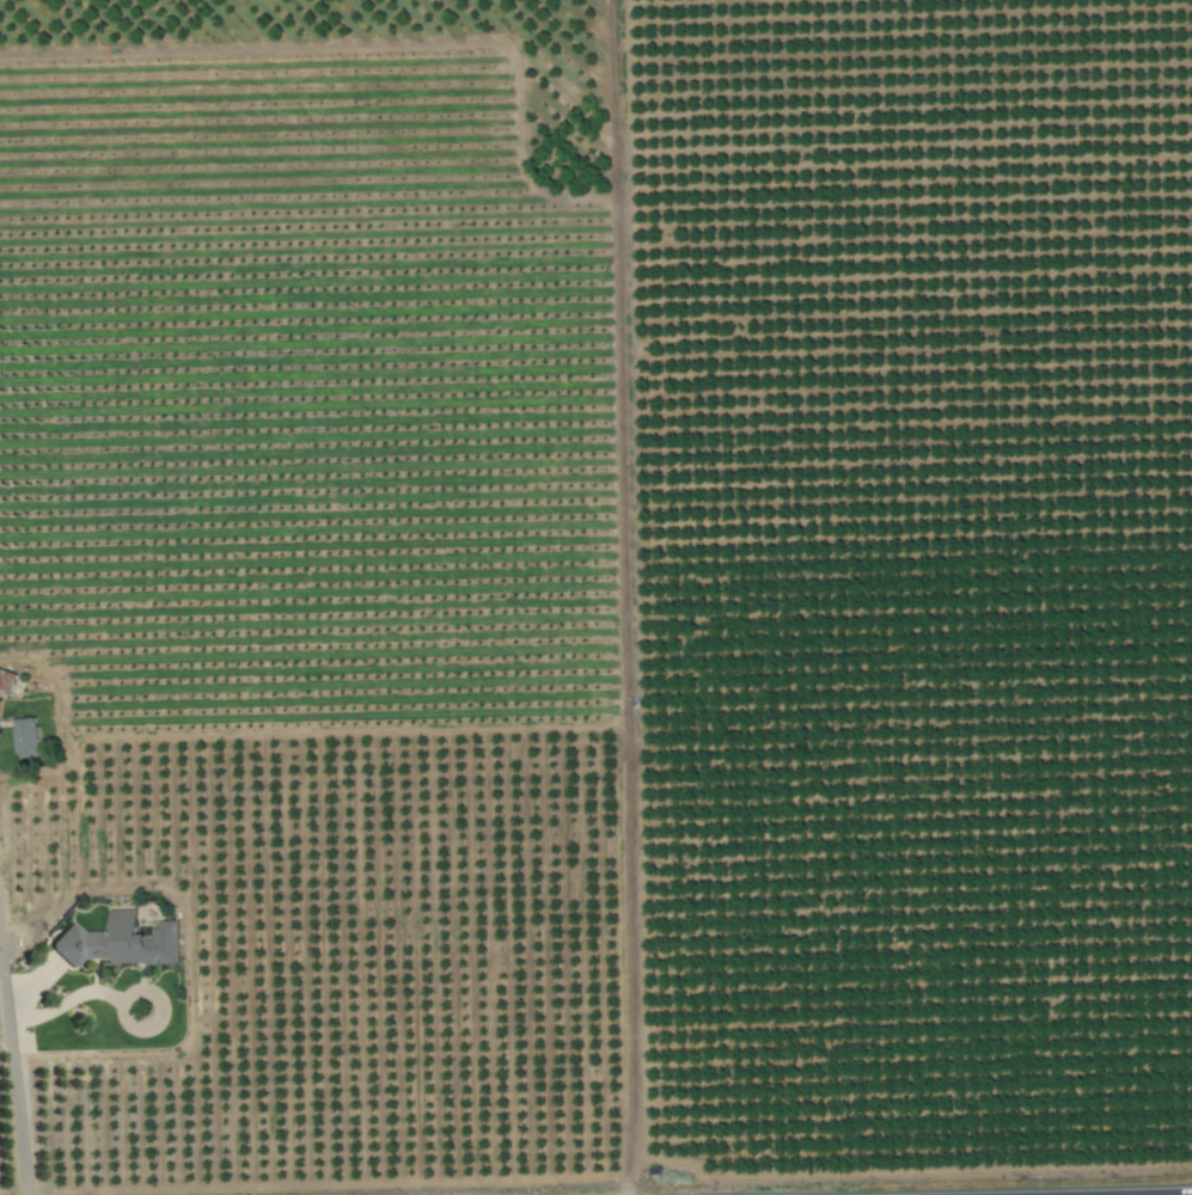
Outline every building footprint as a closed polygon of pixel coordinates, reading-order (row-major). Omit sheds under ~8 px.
[(13,694),(20,674),(0,666),(0,689),(13,694)] [(17,717),(19,756),(42,755),(40,716),(17,717)] [(180,962),(179,919),(161,919),(161,929),(153,929),(153,932),(140,933),(139,908),(112,908),(112,928),(59,928),(59,940),(60,960),(111,959),(112,963),(180,962)]
